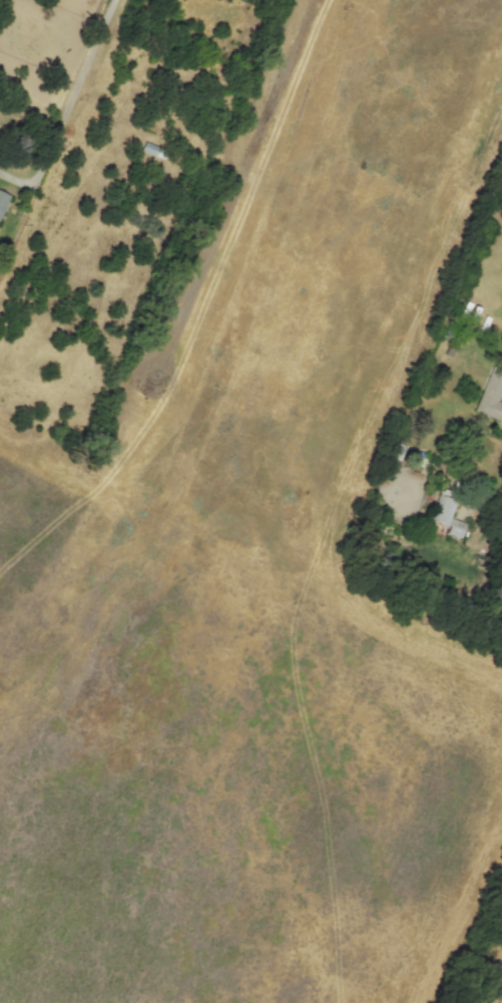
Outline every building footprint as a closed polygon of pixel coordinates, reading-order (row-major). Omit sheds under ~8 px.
[(501,421),(501,403),(497,402),(501,386),(501,372),(489,368),(474,412),(501,421)] [(449,518),(454,500),(445,498),(447,491),(439,488),(430,520),(448,525),(445,534),(460,537),(464,522),(449,518)]
